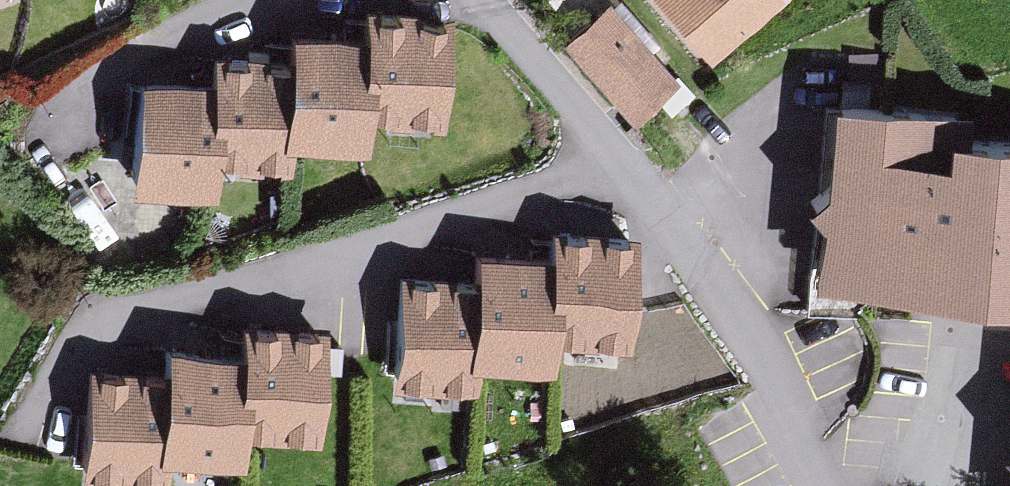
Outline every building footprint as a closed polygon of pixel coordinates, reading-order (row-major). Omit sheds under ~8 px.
[(697,59),(766,0),(646,0),(697,59)] [(666,84),(600,9),(559,46),(625,120),(666,84)] [(434,122),(441,22),(361,17),(359,43),(285,38),(283,71),(209,65),(207,84),(133,79),(125,188),(205,193),(207,168),(279,173),(281,144),(357,149),(360,117),(434,122)] [(931,111),(827,101),(811,282),(1009,300),(1009,144),(929,136),(931,111)] [(468,286),(395,282),(390,383),(467,387),(468,364),(546,368),(547,343),(620,347),(626,244),(547,240),(546,263),(469,259),(468,286)] [(157,378),(84,374),(79,475),(156,479),(157,456),(235,460),(236,435),(310,439),(315,335),(237,331),(236,354),(158,350),(157,378)]
